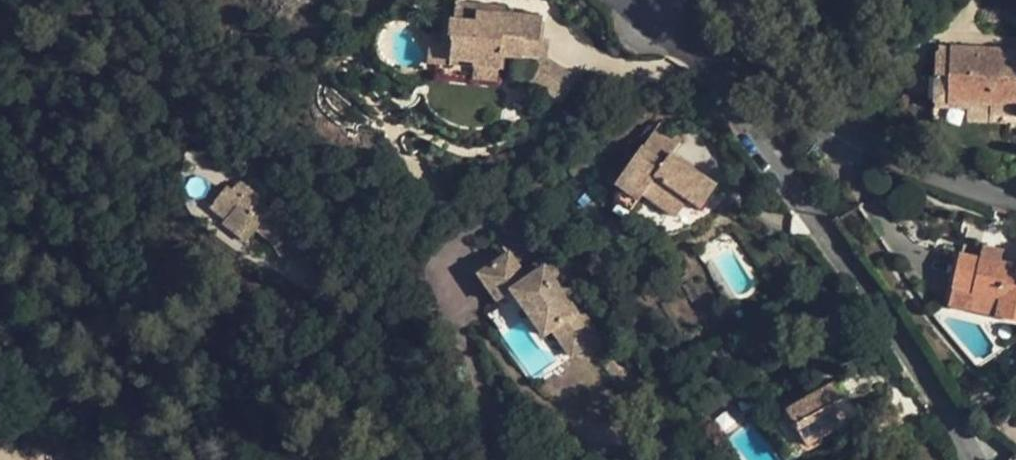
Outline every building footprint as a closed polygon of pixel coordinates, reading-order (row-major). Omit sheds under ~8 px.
[(538,40),(540,16),(506,13),(505,15),(477,12),(478,3),(452,0),(449,38),(451,39),(450,66),(474,68),(498,70),(499,56),(520,58),(522,38),(538,40)] [(505,15),(506,13),(506,5),(478,3),(477,12),(505,15)] [(429,37),(427,64),(450,66),(451,39),(449,38),(429,37)] [(548,40),(538,40),(522,38),(520,58),(538,60),(537,63),(541,66),(572,86),(578,77),(547,57),(548,40)] [(935,46),(933,121),(1015,123),(1015,50),(935,46)] [(562,102),(572,86),(541,66),(530,82),(562,102)] [(498,70),(474,68),(473,79),(497,81),(498,70)] [(659,122),(643,145),(665,161),(671,153),(681,138),(659,122)] [(636,200),(637,201),(641,195),(674,219),(687,201),(700,210),(717,185),(671,153),(665,161),(643,145),(614,185),(622,191),(636,200)] [(251,151),(236,149),(235,157),(251,159),(251,151)] [(210,207),(226,219),(223,222),(247,241),(256,230),(273,243),(285,263),(303,247),(288,225),(237,184),(231,191),(225,187),(210,207)] [(636,200),(622,191),(616,200),(629,209),(636,200)] [(575,312),(557,286),(579,271),(561,247),(542,260),(546,266),(527,280),(522,274),(509,255),(495,264),(513,290),(521,284),(553,328),(572,356),(599,337),(579,309),(575,312)] [(980,259),(1001,264),(1003,251),(982,247),(980,259)] [(980,259),(960,255),(953,288),(1001,298),(997,315),(1015,319),(1015,267),(1001,264),(980,259)] [(546,266),(542,260),(522,274),(527,280),(546,266)] [(513,290),(495,264),(480,275),(499,300),(513,290)] [(521,284),(513,290),(544,334),(553,328),(521,284)] [(1001,298),(953,288),(949,306),(997,315),(1001,298)] [(834,402),(841,397),(833,384),(788,410),(807,445),(847,423),(834,402)] [(882,440),(905,426),(891,401),(873,422),(882,440)] [(807,445),(788,410),(771,419),(790,455),(807,445)]
